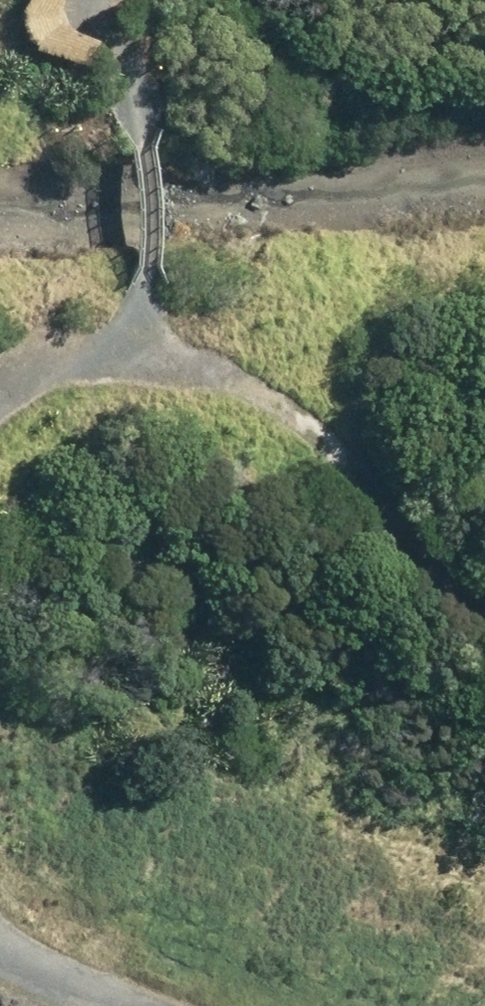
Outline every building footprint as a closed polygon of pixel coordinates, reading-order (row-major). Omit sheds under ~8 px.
[(88,64),(97,33),(55,14),(62,0),(20,0),(15,11),(32,47),(88,64)]
